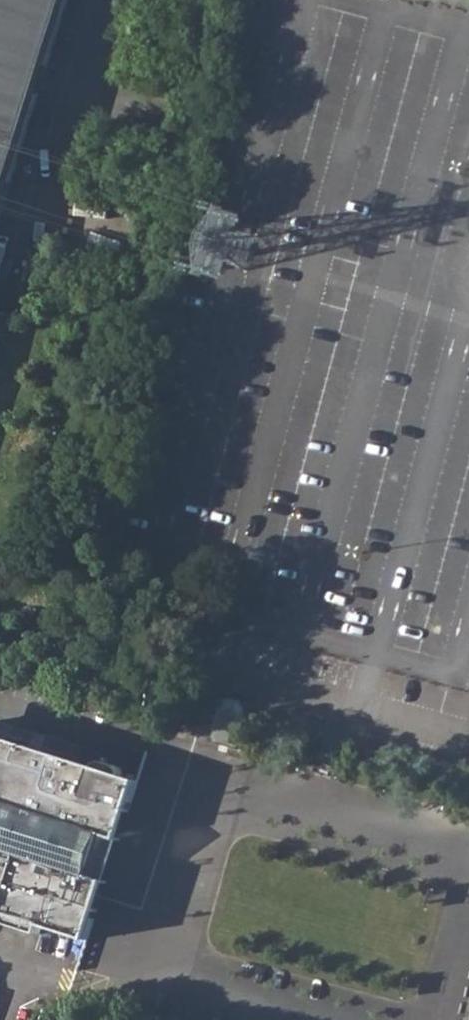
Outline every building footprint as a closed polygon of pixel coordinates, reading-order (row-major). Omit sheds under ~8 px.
[(79,0),(0,0),(0,255),(79,0)] [(240,742),(242,700),(220,699),(217,741),(240,742)] [(4,914),(5,921),(9,925),(40,935),(43,926),(86,940),(115,854),(139,781),(122,776),(122,771),(119,768),(102,763),(96,768),(0,738),(0,913),(4,914)]
